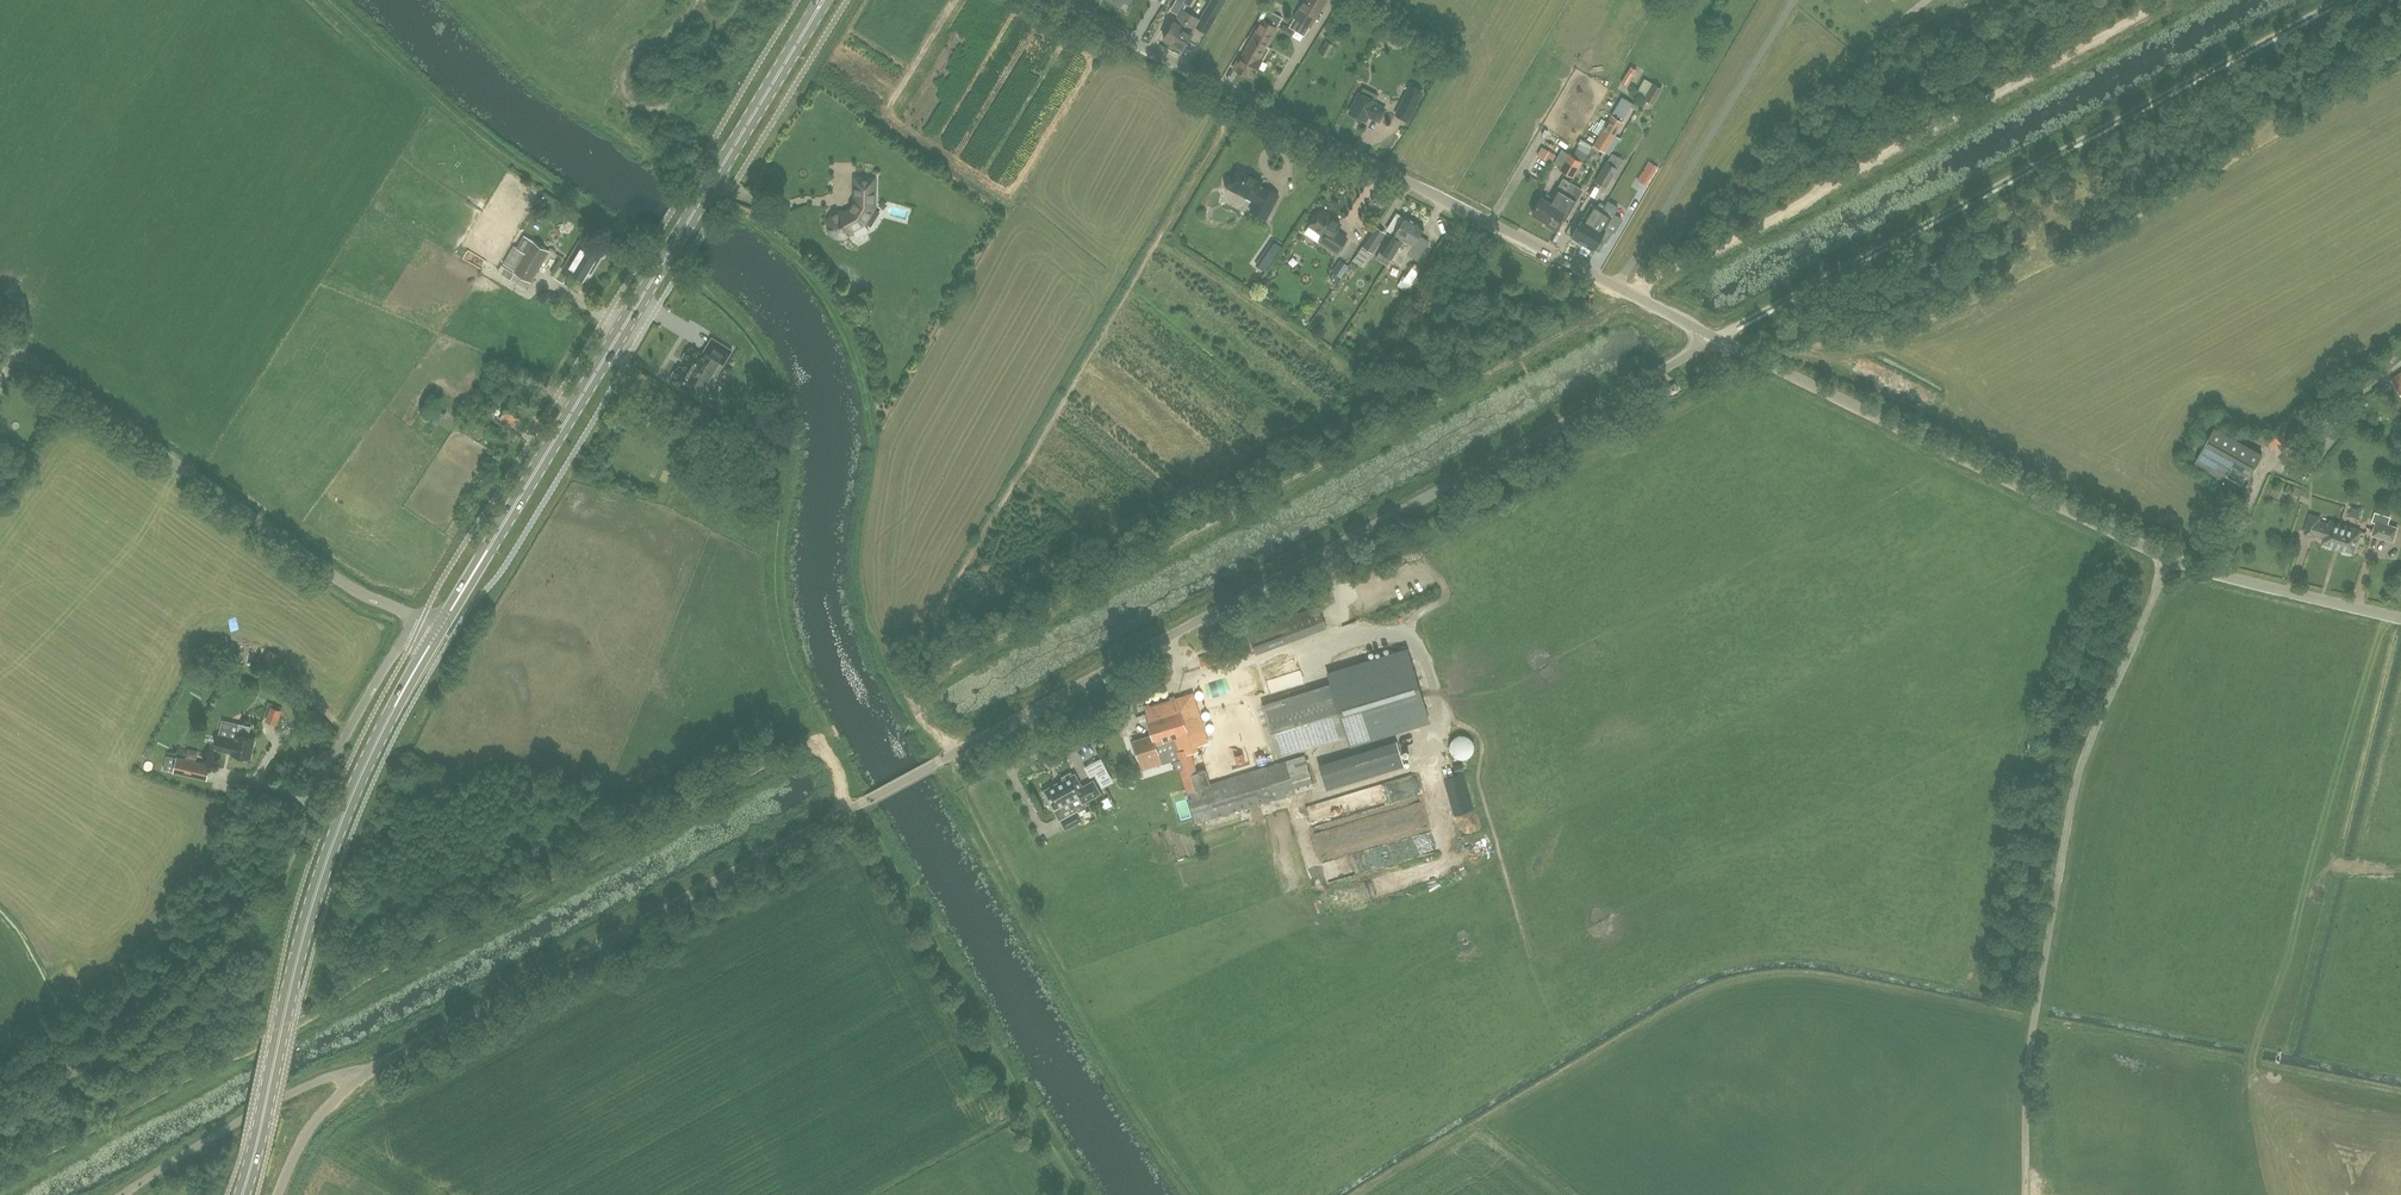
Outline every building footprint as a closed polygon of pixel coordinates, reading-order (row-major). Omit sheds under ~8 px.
[(1226,0),(1210,0),(1207,6),(1201,16),(1210,21),(1213,23),(1226,0)] [(1295,17),(1310,26),(1326,0),(1305,0),(1295,17)] [(1173,44),(1191,15),(1181,9),(1174,21),(1163,38),(1173,44)] [(1268,9),(1262,20),(1235,69),(1247,76),(1248,74),(1252,77),(1261,60),(1257,58),(1264,46),(1265,47),(1276,28),(1282,17),(1268,9)] [(1182,50),(1185,46),(1188,48),(1200,28),(1197,26),(1200,20),(1191,15),(1173,44),(1182,50)] [(1385,36),(1400,46),(1406,38),(1390,27),(1385,36)] [(1325,40),(1318,52),(1326,56),(1333,44),(1325,40)] [(1632,65),(1623,81),(1631,86),(1640,69),(1632,65)] [(1661,88),(1652,83),(1643,97),(1652,103),(1661,88)] [(1422,92),(1410,86),(1396,115),(1408,120),(1422,92)] [(1359,93),(1349,113),(1366,121),(1369,114),(1372,116),(1371,117),(1379,121),(1385,109),(1374,104),(1375,101),(1374,101),(1378,94),(1363,87),(1360,94),(1359,93)] [(1616,134),(1623,122),(1619,119),(1630,101),(1623,96),(1594,144),(1591,149),(1588,154),(1588,155),(1592,157),(1596,156),(1601,148),(1605,151),(1616,134)] [(1537,155),(1551,164),(1556,155),(1542,146),(1537,155)] [(1568,154),(1559,169),(1572,177),(1581,162),(1587,154),(1577,148),(1572,156),(1568,154)] [(1561,149),(1553,161),(1559,165),(1567,153),(1561,149)] [(1659,167),(1648,161),(1637,180),(1647,186),(1659,167)] [(1595,181),(1605,187),(1617,168),(1606,162),(1595,181)] [(1262,180),(1239,168),(1234,177),(1232,176),(1229,177),(1226,178),(1225,181),(1225,184),(1227,187),(1230,189),(1233,188),(1235,187),(1245,192),(1243,195),(1255,202),(1250,211),(1266,219),(1278,195),(1259,185),(1262,180)] [(1541,196),(1532,212),(1547,222),(1556,206),(1559,207),(1566,194),(1574,182),(1564,176),(1557,188),(1549,201),(1541,196)] [(851,232),(852,230),(864,223),(874,208),(874,179),(855,179),(855,202),(851,209),(843,213),(841,213),(839,213),(837,213),(835,214),(834,215),(832,216),(831,218),(830,220),(829,221),(828,223),(828,225),(828,227),(829,229),(830,231),(831,233),(832,235),(834,236),(836,237),(838,237),(840,238),(842,238),(844,237),(845,237),(847,236),(849,235),(850,233),(851,232)] [(1547,222),(1545,225),(1546,225),(1556,231),(1563,219),(1564,220),(1576,200),(1584,188),(1574,182),(1566,194),(1559,207),(1556,206),(1547,222)] [(1604,205),(1582,243),(1592,249),(1599,237),(1606,241),(1612,230),(1605,226),(1614,213),(1617,206),(1607,200),(1604,205)] [(1572,237),(1571,239),(1572,240),(1577,243),(1578,243),(1579,242),(1582,243),(1604,205),(1600,203),(1596,209),(1591,206),(1585,217),(1584,217),(1571,237),(1572,237)] [(1310,225),(1304,233),(1318,242),(1320,240),(1337,252),(1347,238),(1336,231),(1340,224),(1328,216),(1328,214),(1323,211),(1322,212),(1319,210),(1310,225)] [(571,212),(564,222),(585,235),(591,225),(571,212)] [(1384,246),(1381,251),(1392,259),(1396,253),(1414,222),(1405,216),(1404,218),(1397,214),(1388,230),(1392,232),(1384,246)] [(1374,249),(1387,228),(1378,222),(1364,243),(1374,249)] [(1392,259),(1401,264),(1407,253),(1418,260),(1429,241),(1419,235),(1424,227),(1414,222),(1396,253),(1392,259)] [(515,273),(511,280),(526,289),(549,251),(524,236),(516,248),(514,246),(503,264),(515,271),(514,272),(515,273)] [(1268,236),(1251,261),(1266,270),(1283,245),(1268,236)] [(584,246),(580,253),(575,249),(567,262),(562,271),(577,280),(579,277),(583,279),(589,270),(592,272),(602,256),(584,246)] [(1334,269),(1342,276),(1351,266),(1343,259),(1334,269)] [(1404,275),(1401,280),(1409,285),(1422,268),(1415,263),(1406,276),(1404,275)] [(711,336),(702,351),(719,363),(723,365),(733,350),(711,336)] [(672,377),(671,379),(691,390),(699,377),(696,375),(699,370),(702,372),(710,359),(690,347),(689,349),(685,350),(682,355),(683,358),(682,360),(685,362),(682,367),(679,365),(678,367),(675,368),(672,373),(672,377)] [(534,411),(512,398),(500,418),(522,431),(534,411)] [(726,446),(735,429),(725,423),(722,428),(715,440),(726,446)] [(2215,427),(2194,465),(2241,491),(2262,454),(2215,427)] [(2283,428),(2268,439),(2277,451),(2292,441),(2283,428)] [(733,441),(723,457),(736,465),(746,449),(733,441)] [(2373,521),(2377,522),(2373,535),(2393,541),(2398,528),(2388,525),(2390,518),(2376,513),(2373,521)] [(2329,524),(2319,521),(2320,518),(2311,515),(2305,532),(2314,535),(2315,534),(2324,537),(2323,541),(2353,551),(2360,530),(2330,521),(2329,524)] [(1318,606),(1248,632),(1256,653),(1326,627),(1318,606)] [(1248,644),(1224,651),(1198,658),(1201,668),(1227,661),(1251,655),(1248,644)] [(269,650),(259,673),(273,679),(280,665),(277,664),(281,655),(269,650)] [(1328,674),(1332,685),(1346,732),(1350,743),(1429,719),(1408,650),(1328,674)] [(1346,732),(1332,685),(1267,704),(1263,706),(1266,715),(1267,719),(1277,753),(1346,732)] [(1178,704),(1177,704),(1174,695),(1173,695),(1174,697),(1170,698),(1170,697),(1169,697),(1170,700),(1159,704),(1149,707),(1148,703),(1148,705),(1145,706),(1144,704),(1144,705),(1146,714),(1145,714),(1151,735),(1132,741),(1139,760),(1157,754),(1155,745),(1188,735),(1178,704)] [(271,706),(265,721),(277,725),(282,710),(271,706)] [(250,758),(253,746),(255,746),(256,741),(254,740),(255,738),(249,736),(251,726),(239,724),(237,734),(236,733),(235,739),(231,738),(218,735),(215,749),(231,753),(231,754),(242,756),(242,758),(242,759),(248,760),(249,759),(249,758),(250,758)] [(1459,731),(1452,752),(1472,759),(1479,739),(1459,731)] [(1402,740),(1323,761),(1330,786),(1409,765),(1402,740)] [(1315,787),(1305,754),(1210,784),(1205,769),(1196,772),(1188,747),(1175,752),(1183,776),(1187,791),(1185,792),(1195,822),(1276,798),(1276,799),(1315,787)] [(185,758),(195,760),(197,751),(187,749),(185,758)] [(1087,763),(1091,776),(1099,773),(1103,785),(1114,781),(1106,757),(1087,763)] [(177,758),(174,772),(206,779),(209,765),(177,758)] [(1459,814),(1476,809),(1465,770),(1447,776),(1459,814)] [(1066,811),(1068,815),(1076,811),(1074,807),(1082,803),(1099,793),(1093,780),(1081,786),(1074,774),(1075,774),(1074,773),(1073,773),(1071,774),(1070,772),(1061,776),(1063,779),(1044,789),(1044,788),(1043,789),(1044,790),(1044,791),(1042,792),(1046,801),(1049,800),(1053,807),(1053,808),(1053,809),(1053,808),(1057,816),(1066,811)] [(1364,789),(1311,803),(1317,823),(1368,810),(1365,801),(1367,800),(1364,789)] [(1077,812),(1076,811),(1068,815),(1072,824),(1081,819),(1077,812)]
